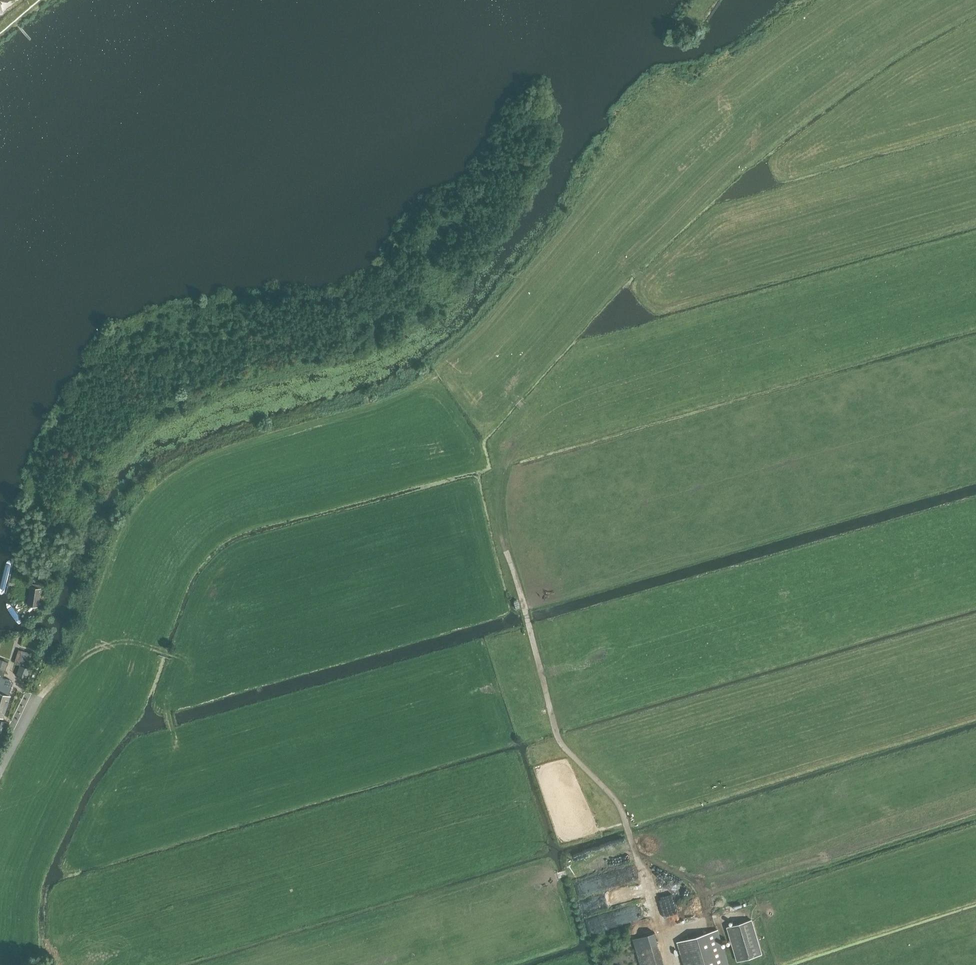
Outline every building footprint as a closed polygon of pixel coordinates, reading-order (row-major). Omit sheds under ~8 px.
[(27,604),(38,605),(40,588),(30,586),(27,604)] [(17,674),(26,677),(30,667),(24,666),(29,653),(18,649),(14,662),(20,664),(17,674)] [(6,706),(10,694),(8,694),(13,680),(2,677),(7,661),(0,659),(0,704),(6,706)] [(762,954),(751,919),(727,926),(738,961),(762,954)] [(716,929),(678,941),(685,964),(727,964),(716,929)] [(654,932),(632,938),(640,964),(664,964),(654,932)]
